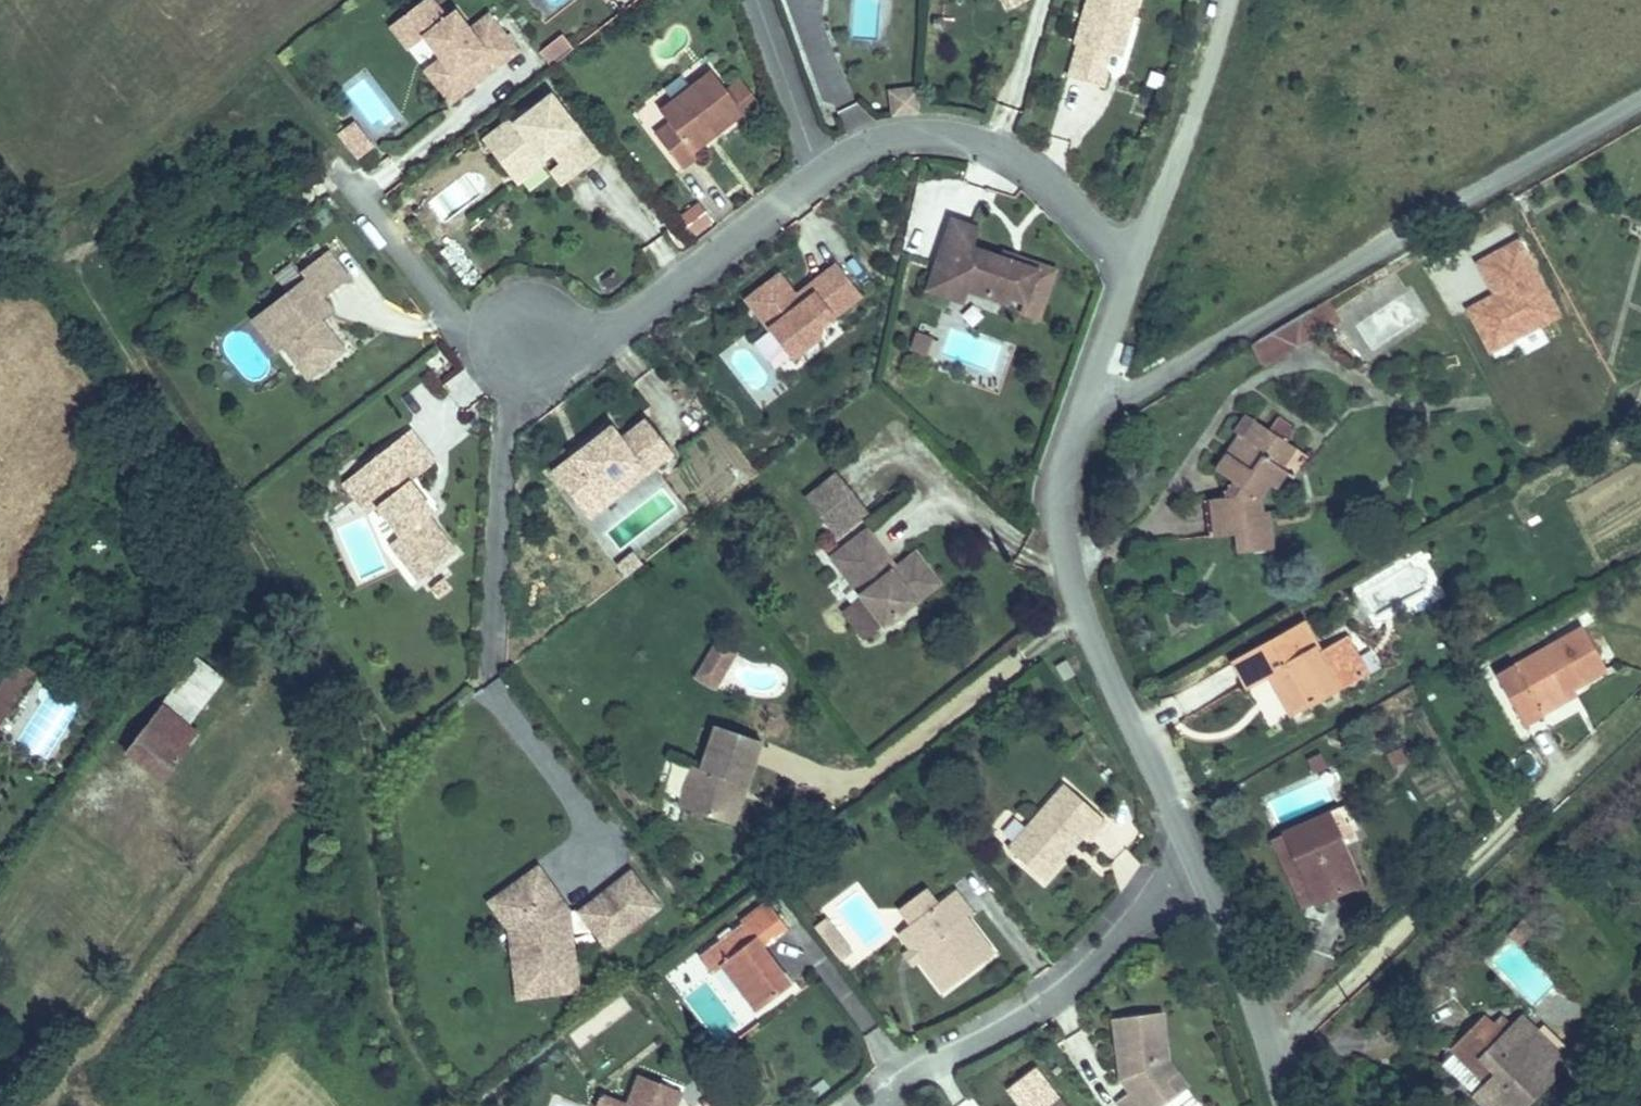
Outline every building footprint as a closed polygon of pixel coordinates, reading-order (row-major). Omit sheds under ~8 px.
[(518,51),(490,15),(470,30),(456,13),(447,19),(433,0),(425,0),(407,14),(426,37),(442,59),(426,71),(451,103),(518,51)] [(1004,12),(1029,0),(998,0),(1004,12)] [(1129,30),(1125,24),(1127,15),(1133,16),(1137,0),(1088,0),(1075,45),(1078,45),(1068,77),(1103,87),(1107,74),(1104,70),(1109,54),(1124,46),(1129,30)] [(426,37),(407,14),(391,27),(410,50),(426,37)] [(1129,30),(1133,16),(1127,15),(1125,24),(1129,30)] [(550,67),(573,49),(562,34),(539,52),(550,67)] [(1120,58),(1124,46),(1109,54),(1120,58)] [(714,136),(743,114),(744,113),(727,91),(711,71),(660,111),(669,123),(655,134),(682,169),(698,157),(694,152),(707,141),(704,137),(711,132),(714,136)] [(760,109),(739,82),(727,91),(744,113),(743,114),(747,119),(760,109)] [(889,115),(917,115),(917,89),(889,89),(889,115)] [(600,157),(552,94),(529,112),(515,123),(511,118),(483,141),(509,174),(537,153),(544,162),(545,161),(553,154),(561,163),(572,178),(600,157)] [(649,133),(664,120),(652,107),(637,121),(649,133)] [(515,123),(529,112),(525,108),(511,118),(515,123)] [(346,144),(360,132),(353,123),(338,134),(346,144)] [(373,148),(360,132),(346,144),(358,160),(373,148)] [(714,136),(711,132),(704,137),(707,141),(714,136)] [(518,185),(546,163),(545,161),(544,162),(537,153),(509,174),(518,185)] [(572,178),(561,163),(551,171),(562,186),(572,178)] [(678,215),(692,240),(714,227),(700,202),(678,215)] [(1042,308),(1055,271),(1021,259),(1020,265),(1003,259),(971,248),(977,229),(952,220),(936,268),(969,280),(967,288),(984,293),(983,294),(991,297),(992,296),(1008,302),(1010,296),(1027,302),(1042,308)] [(343,350),(319,319),(322,299),(348,280),(327,252),(300,272),(305,278),(265,309),(290,341),(283,346),(308,378),(343,350)] [(1020,265),(1021,259),(1005,253),(1003,259),(1020,265)] [(819,338),(821,326),(833,316),(859,296),(836,266),(808,288),(814,296),(802,306),(796,298),(778,277),(748,302),(771,330),(793,359),(819,338)] [(967,288),(969,280),(936,268),(928,290),(962,301),(967,288)] [(814,296),(808,288),(796,298),(802,306),(814,296)] [(331,311),(322,299),(319,319),(331,311)] [(1039,318),(1042,308),(1027,302),(1023,312),(1039,318)] [(1319,333),(1322,321),(1314,308),(1252,344),(1265,365),(1284,354),(1280,347),(1287,342),(1291,350),(1319,333)] [(290,341),(265,309),(253,318),(278,350),(283,346),(290,341)] [(927,356),(931,337),(913,333),(908,352),(927,356)] [(1546,356),(1537,339),(1529,343),(1538,360),(1546,356)] [(1291,350),(1287,342),(1280,347),(1284,354),(1291,350)] [(1260,496),(1268,484),(1273,488),(1285,471),(1278,466),(1275,464),(1288,443),(1286,442),(1269,430),(1245,414),(1233,431),(1241,437),(1218,473),(1232,482),(1225,493),(1224,493),(1221,498),(1214,499),(1218,537),(1239,534),(1241,553),(1272,549),(1268,512),(1261,513),(1260,496)] [(1277,416),(1269,429),(1285,440),(1294,426),(1277,416)] [(647,475),(674,454),(647,420),(622,440),(608,423),(581,444),(584,448),(572,458),(552,473),(580,509),(638,464),(647,475)] [(1621,433),(1632,427),(1629,421),(1618,428),(1621,433)] [(457,552),(429,516),(433,512),(410,482),(435,463),(411,431),(365,466),(389,497),(378,506),(378,507),(402,537),(392,545),(420,581),(457,552)] [(1278,466),(1292,446),(1288,443),(1275,464),(1278,466)] [(572,458),(584,448),(581,444),(568,453),(572,458)] [(588,520),(647,475),(638,464),(580,509),(588,520)] [(389,497),(365,466),(344,483),(369,515),(378,507),(378,506),(389,497)] [(851,491),(838,475),(807,501),(820,517),(851,491)] [(836,537),(868,511),(851,491),(820,517),(836,537)] [(914,601),(939,582),(915,554),(895,569),(891,572),(882,562),(887,558),(866,531),(833,558),(863,597),(884,624),(885,625),(914,601)] [(187,559),(180,547),(171,552),(178,565),(187,559)] [(895,569),(887,558),(882,562),(891,572),(895,569)] [(884,624),(863,597),(843,612),(865,639),(884,624)] [(1366,673),(1347,637),(1320,652),(1304,623),(1234,662),(1248,687),(1270,675),(1275,672),(1280,681),(1275,684),(1291,715),(1366,673)] [(1573,688),(1606,670),(1582,628),(1497,677),(1525,725),(1541,715),(1537,709),(1573,688)] [(718,692),(736,650),(711,639),(693,682),(718,692)] [(224,680),(198,660),(163,707),(188,726),(224,680)] [(24,691),(36,672),(18,661),(5,681),(23,693),(24,691)] [(1074,674),(1066,661),(1056,666),(1064,680),(1074,674)] [(1280,681),(1275,672),(1270,675),(1275,684),(1280,681)] [(23,693),(5,681),(0,689),(0,728),(23,693)] [(1268,727),(1284,720),(1270,684),(1254,690),(1268,727)] [(1541,715),(1577,695),(1573,688),(1537,709),(1541,715)] [(188,726),(163,707),(127,754),(163,782),(199,734),(188,726)] [(747,786),(762,741),(716,726),(701,769),(693,766),(679,807),(724,822),(738,783),(747,786)] [(1409,760),(1404,748),(1387,755),(1392,768),(1409,760)] [(733,825),(747,786),(738,783),(724,822),(733,825)] [(1070,850),(1066,846),(1081,830),(1085,833),(1090,838),(1105,821),(1064,785),(1008,849),(1044,880),(1070,850)] [(1357,840),(1349,822),(1346,823),(1339,809),(1328,814),(1343,846),(1357,840)] [(1360,883),(1343,846),(1328,814),(1285,834),(1316,903),(1360,883)] [(1070,850),(1085,833),(1081,830),(1066,846),(1070,850)] [(1316,903),(1285,834),(1273,839),(1305,908),(1316,903)] [(578,990),(571,934),(595,931),(607,945),(657,907),(631,873),(584,909),(585,918),(569,920),(568,912),(538,869),(501,895),(531,937),(533,956),(527,956),(532,995),(578,990)] [(911,924),(937,904),(925,889),(899,909),(911,924)] [(943,992),(993,954),(965,917),(971,912),(955,891),(937,904),(911,924),(898,933),(911,950),(919,960),(943,992)] [(533,956),(531,937),(501,895),(491,903),(511,931),(519,998),(532,995),(527,956),(533,956)] [(791,985),(776,966),(772,969),(769,964),(773,961),(761,946),(787,927),(768,902),(741,922),(744,925),(700,959),(711,973),(722,965),(758,1011),(791,985)] [(585,918),(584,909),(568,912),(569,920),(585,918)] [(815,927),(828,944),(839,935),(826,918),(815,927)] [(1520,943),(1533,931),(1523,921),(1510,933),(1520,943)] [(839,935),(828,944),(841,961),(852,953),(839,935)] [(911,966),(919,960),(911,950),(903,955),(911,966)] [(1177,1072),(1168,1060),(1162,1013),(1113,1019),(1119,1067),(1125,1067),(1126,1076),(1121,1079),(1130,1091),(1116,1101),(1119,1105),(1163,1105),(1176,1096),(1165,1081),(1177,1072)] [(1568,1061),(1522,1016),(1514,1025),(1560,1070),(1568,1061)] [(1560,1070),(1514,1025),(1513,1026),(1504,1017),(1495,1026),(1496,1027),(1495,1029),(1484,1019),(1453,1050),(1456,1053),(1470,1067),(1487,1083),(1497,1074),(1527,1103),(1559,1070),(1560,1070)] [(1458,1079),(1470,1067),(1456,1053),(1443,1065),(1458,1079)] [(1569,1080),(1578,1071),(1568,1061),(1560,1070),(1559,1070),(1569,1080)] [(1497,1074),(1487,1083),(1470,1067),(1458,1079),(1485,1105),(1524,1105),(1527,1103),(1497,1074)] [(1188,1087),(1177,1072),(1165,1081),(1176,1096),(1188,1087)] [(682,1092),(638,1075),(627,1104),(617,1100),(614,1105),(677,1105),(682,1092)] [(617,1100),(601,1095),(597,1105),(614,1105),(617,1100)]
